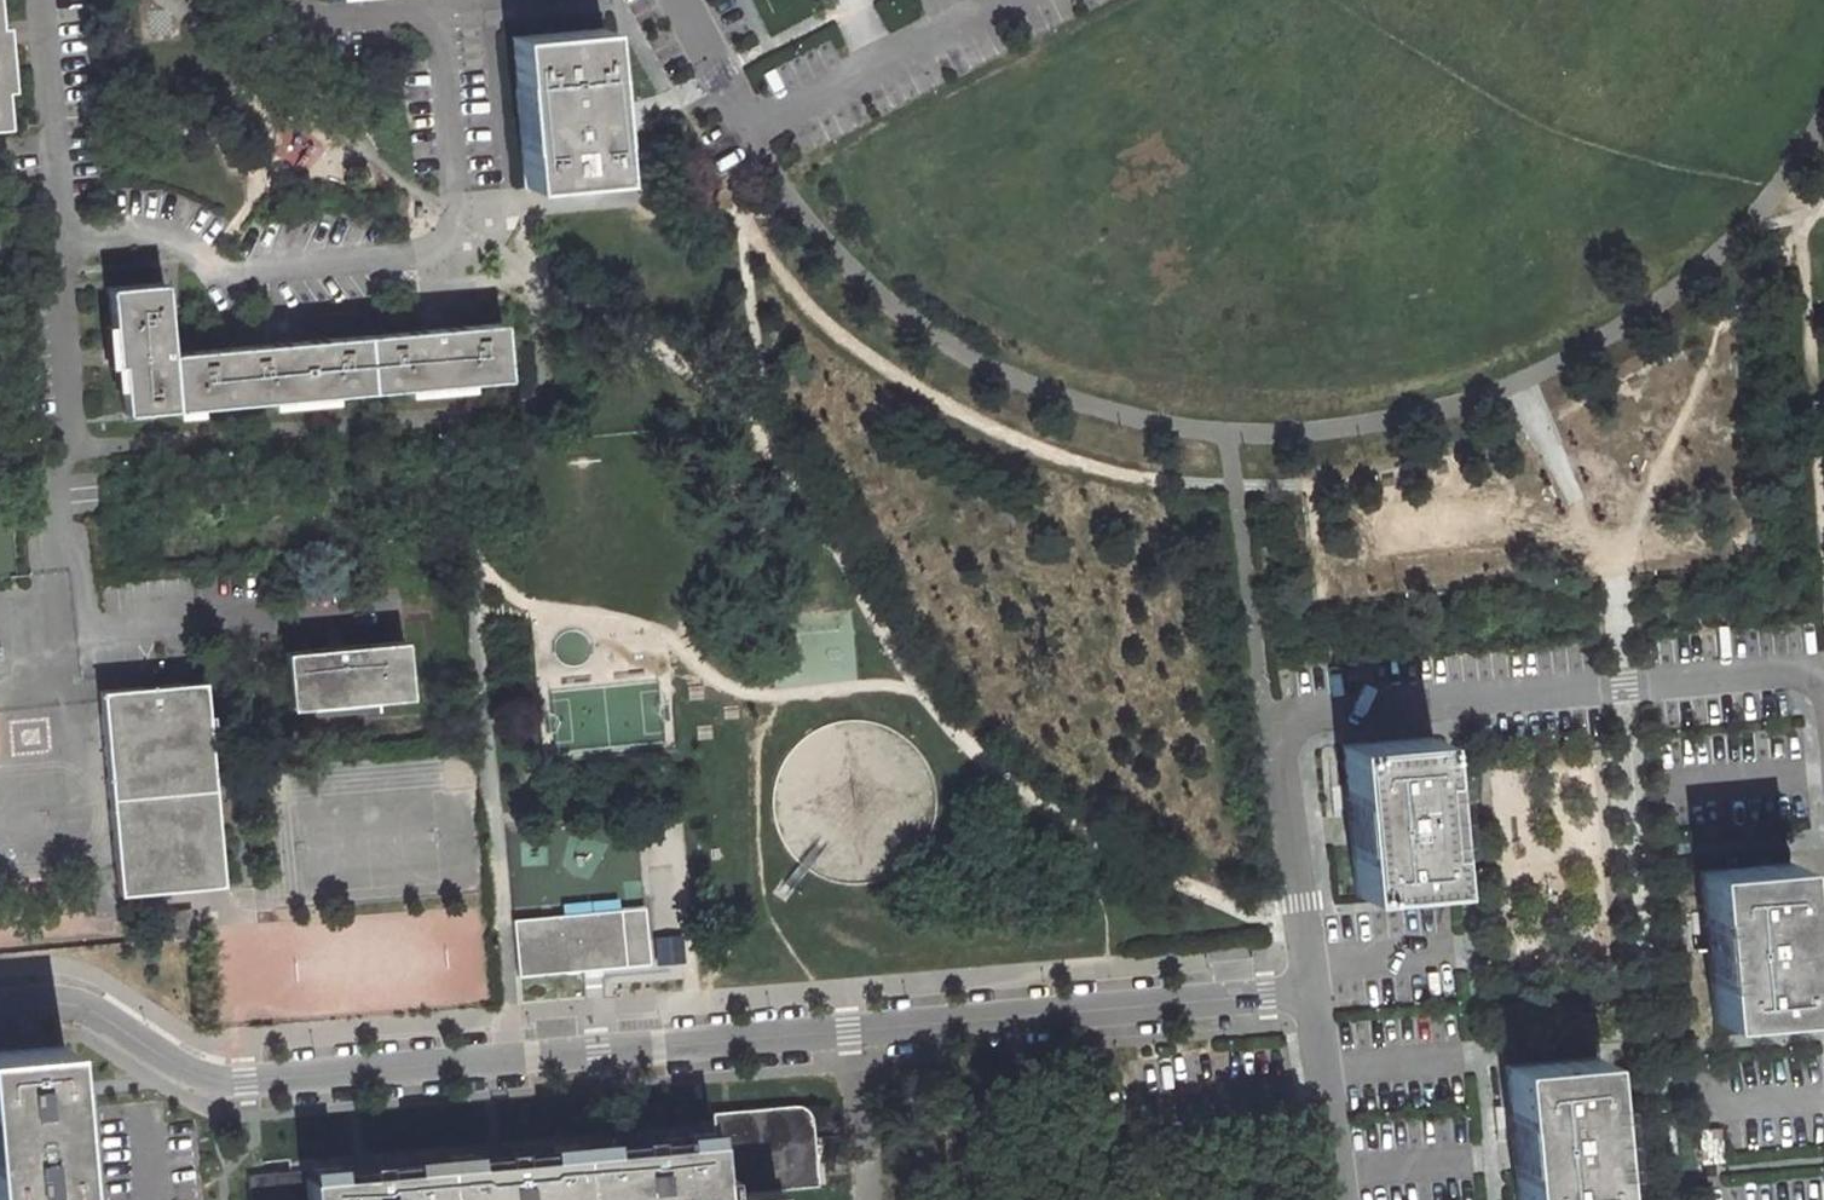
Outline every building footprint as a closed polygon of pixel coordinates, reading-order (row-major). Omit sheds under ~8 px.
[(601,29),(510,36),(521,184),(613,176),(601,29)] [(162,283),(107,288),(114,367),(120,366),(125,416),(507,378),(502,321),(169,354),(162,283)] [(403,645),(283,655),(287,712),(407,702),(403,645)] [(218,886),(208,774),(208,767),(204,727),(211,726),(210,716),(204,716),(201,681),(97,691),(98,700),(115,894),(218,886)] [(1438,735),(1346,744),(1360,894),(1453,885),(1438,735)] [(1791,861),(1699,871),(1717,1021),(1808,1011),(1791,861)] [(193,909),(169,910),(171,937),(194,936),(193,909)] [(521,979),(651,966),(646,911),(516,922),(521,979)] [(0,1052),(0,1199),(39,1199),(76,1196),(63,1046),(0,1052)] [(1506,1062),(1522,1199),(1615,1199),(1598,1051),(1506,1062)] [(718,1195),(774,1190),(818,1186),(810,1115),(805,1108),(795,1101),(711,1109),(713,1138),(718,1195)] [(1715,1129),(1696,1131),(1699,1163),(1718,1161),(1715,1129)] [(713,1138),(304,1175),(307,1199),(659,1199),(718,1195),(713,1138)] [(304,1175),(304,1168),(248,1173),(251,1199),(307,1199),(304,1175)] [(718,1195),(718,1199),(775,1199),(774,1190),(718,1195)]
